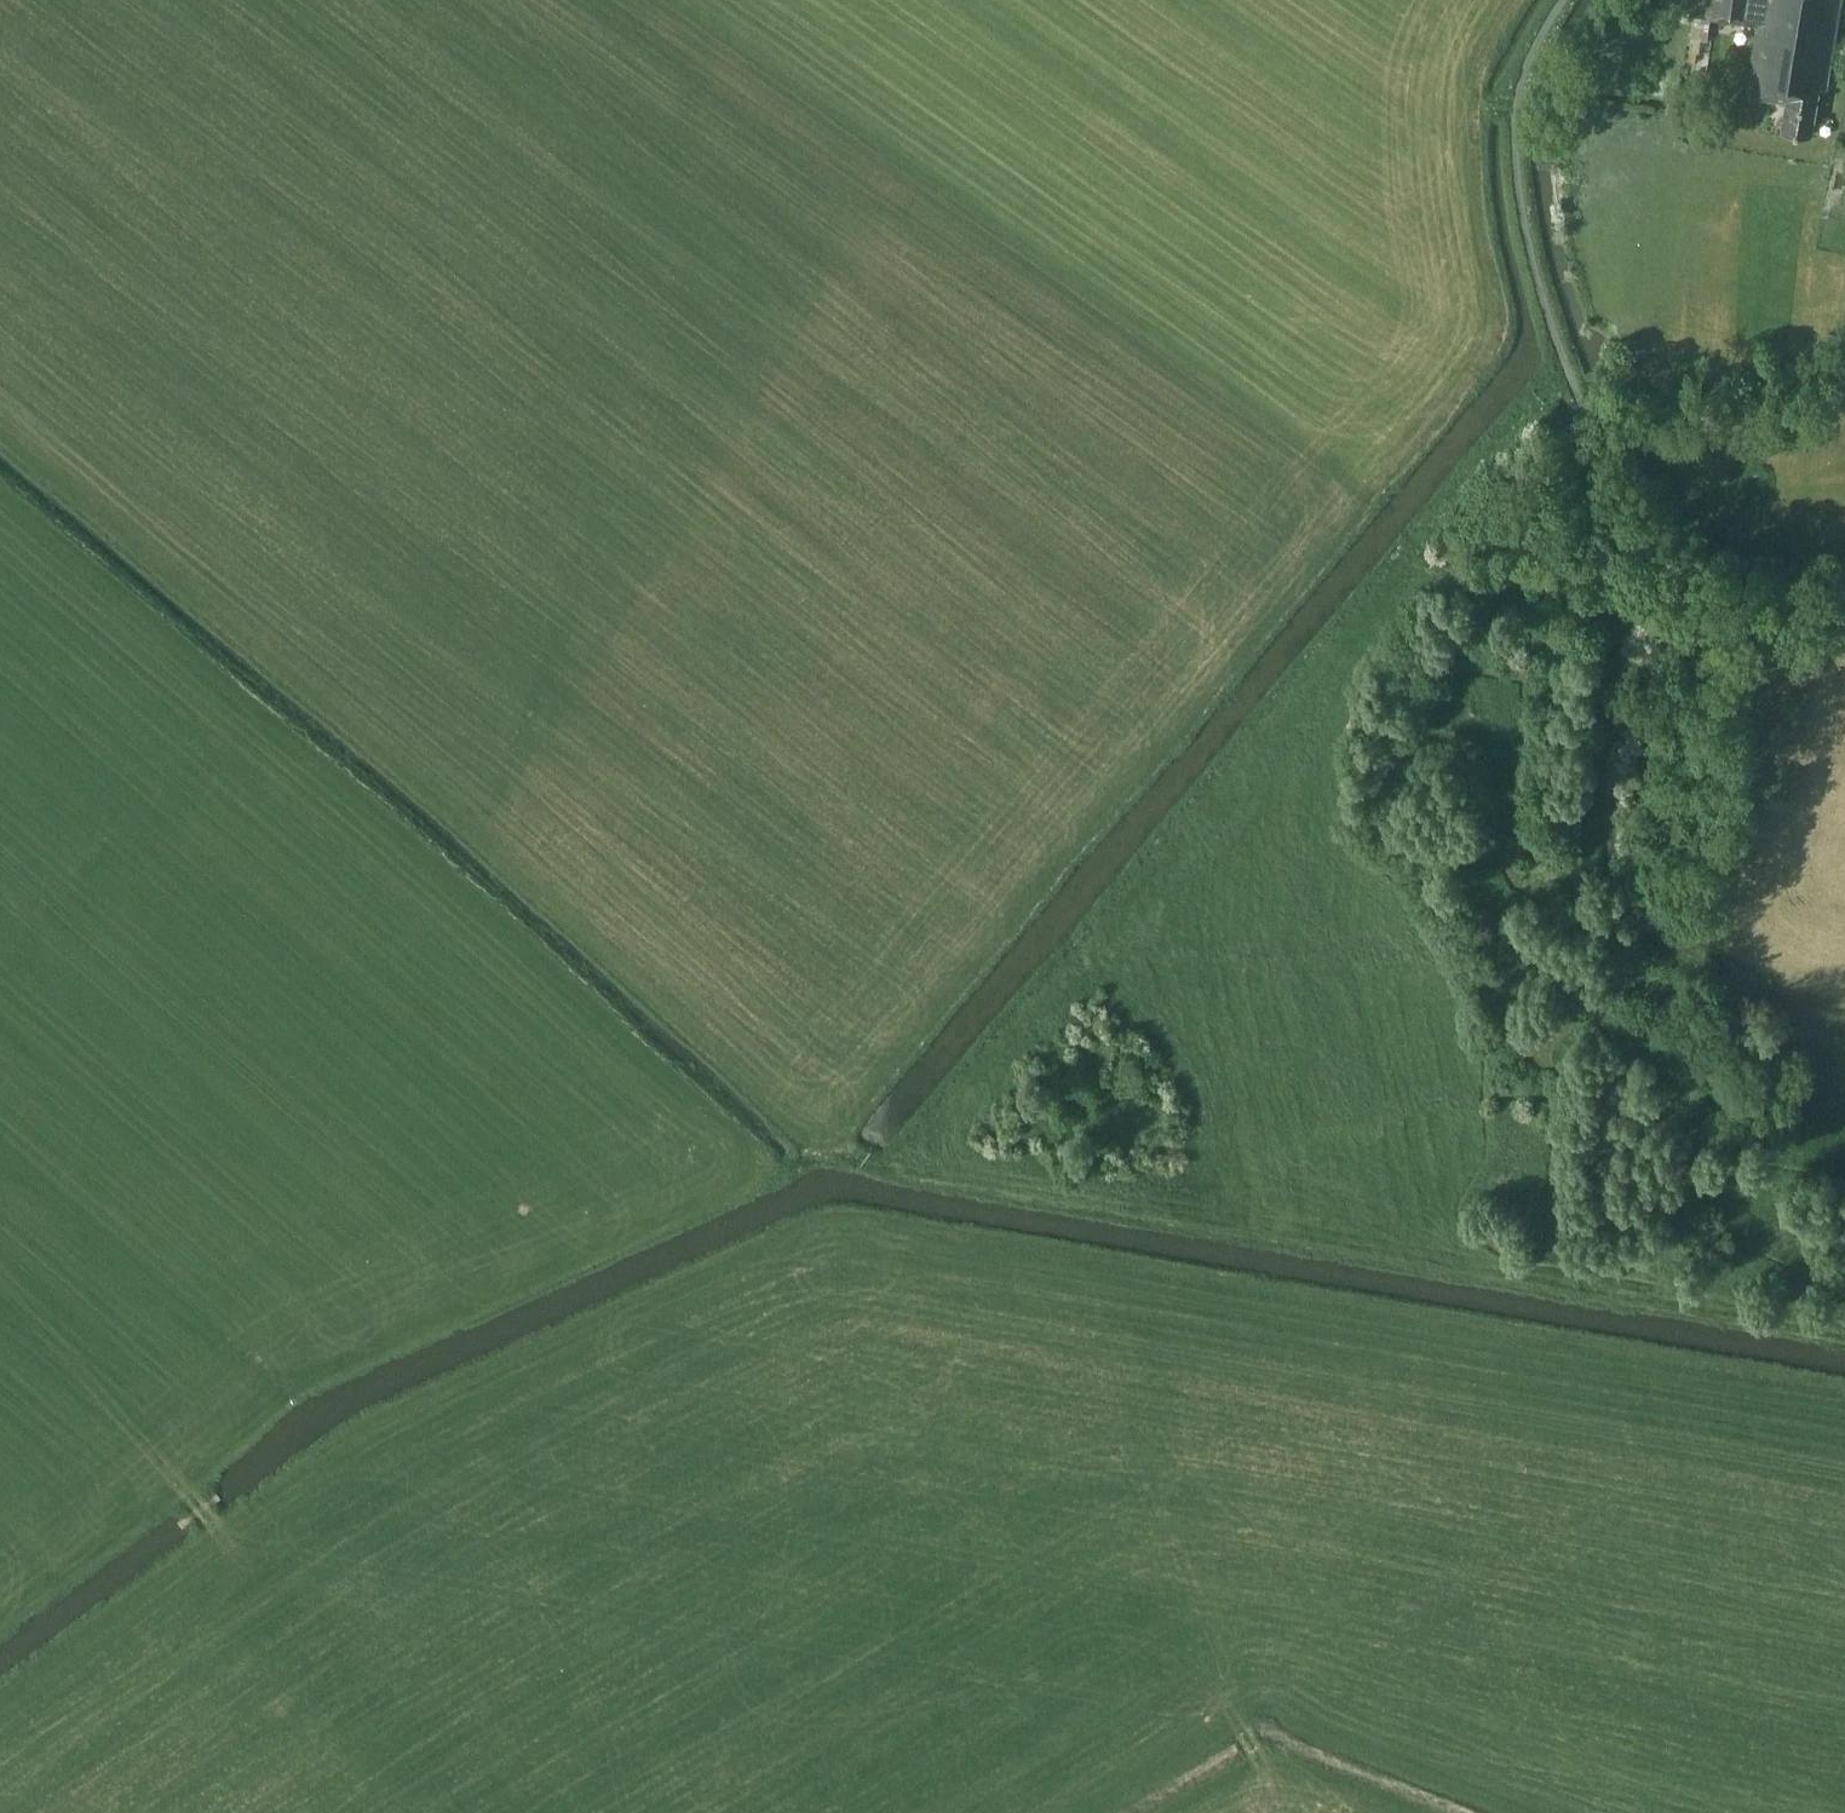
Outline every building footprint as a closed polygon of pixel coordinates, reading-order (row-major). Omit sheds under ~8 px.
[(1706,17),(1759,25),(1748,95),(1784,101),(1780,129),(1812,134),(1820,86),(1826,87),(1831,61),(1832,61),(1842,0),(1709,0),(1706,17)]
